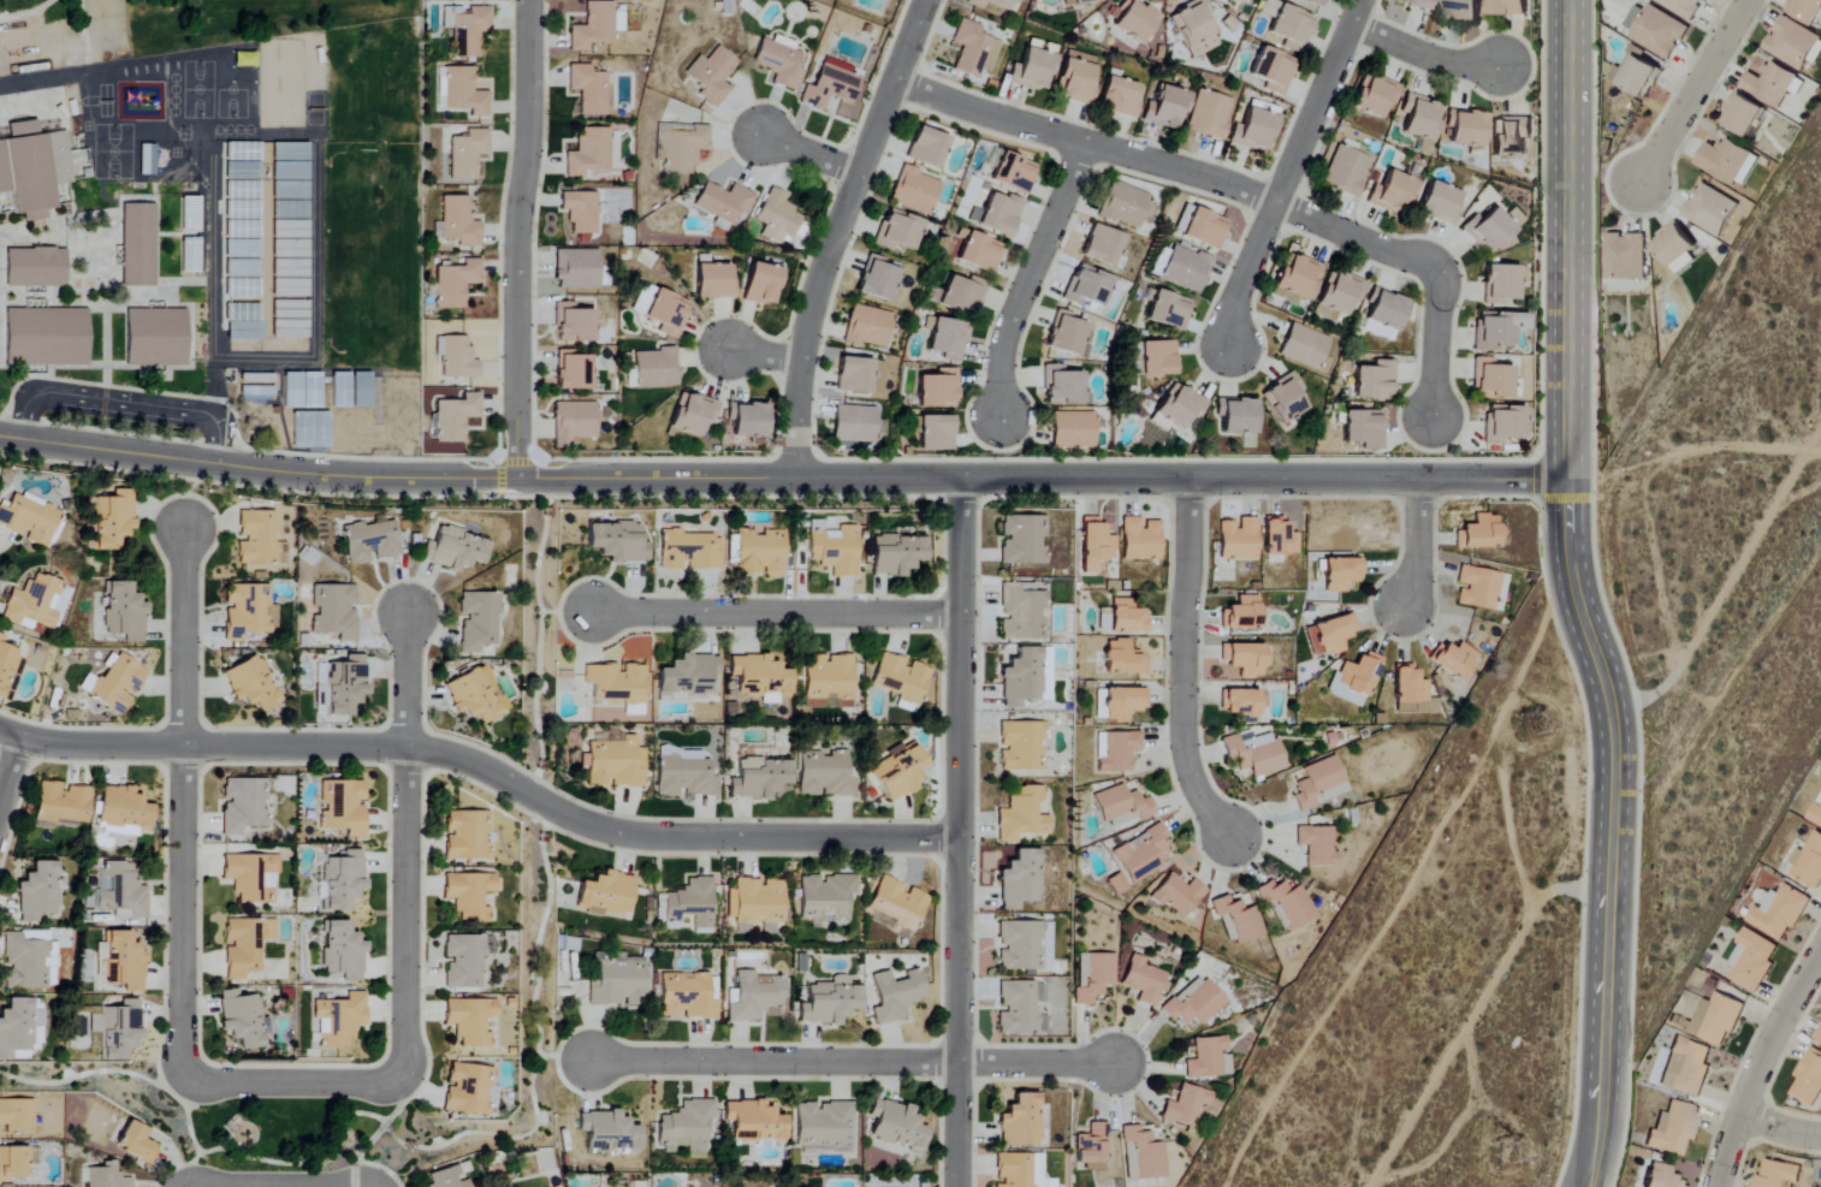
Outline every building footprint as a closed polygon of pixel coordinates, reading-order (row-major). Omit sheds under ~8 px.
[(966,4),(984,9),(986,3),(1011,11),(1014,0),(967,0),(966,4)] [(1132,0),(1125,0),(1111,26),(1144,43),(1160,15),(1132,0)] [(1191,59),(1221,46),(1200,0),(1198,0),(1170,13),(1191,59)] [(1394,2),(1432,9),(1434,0),(1394,0),(1394,2)] [(1485,0),(1446,0),(1445,18),(1484,20),(1485,0)] [(1531,0),(1496,0),(1497,15),(1531,15),(1531,0)] [(1655,1),(1694,21),(1704,0),(1656,0),(1655,1)] [(1789,9),(1818,26),(1820,22),(1820,0),(1794,0),(1789,9)] [(570,51),(589,51),(589,43),(613,43),(613,31),(623,31),(623,12),(614,12),(614,2),(586,2),(586,26),(570,26),(570,51)] [(1269,33),(1285,38),(1282,47),(1303,54),(1315,16),(1279,4),(1269,33)] [(1672,59),(1681,40),(1684,41),(1692,25),(1650,4),(1647,11),(1636,5),(1625,26),(1635,31),(1631,39),(1672,59)] [(491,7),(466,7),(442,7),(442,29),(454,29),(454,57),(479,57),(479,28),(491,28),(491,7)] [(1766,50),(1804,71),(1810,60),(1818,64),(1820,58),(1820,35),(1785,15),(1766,50)] [(990,73),(1001,42),(979,34),(981,27),(960,19),(952,42),(962,46),(953,70),(977,78),(981,69),(990,73)] [(753,65),(776,72),(772,84),(797,91),(803,71),(798,69),(803,53),(761,40),(753,65)] [(715,109),(731,89),(722,81),(739,62),(718,45),(705,61),(699,56),(684,72),(703,88),(698,94),(715,109)] [(1267,81),(1264,90),(1283,97),(1297,60),(1262,47),(1251,76),(1267,81)] [(1007,83),(1047,92),(1055,54),(1025,48),(1021,65),(1012,63),(1007,83)] [(1616,79),(1647,99),(1666,69),(1635,49),(1616,79)] [(1098,58),(1065,50),(1055,94),(1092,103),(1096,87),(1091,86),(1098,58)] [(1781,109),(1791,91),(1798,95),(1807,79),(1772,59),(1764,73),(1753,67),(1742,87),(1781,109)] [(607,72),(591,72),(591,65),(568,65),(569,90),(580,90),(580,116),(607,115),(607,72)] [(805,84),(800,103),(825,109),(828,97),(853,104),(860,77),(820,66),(815,87),(805,84)] [(444,108),(472,109),(471,117),(488,117),(489,92),(473,92),(473,67),(445,67),(444,108)] [(1402,88),(1366,72),(1351,106),(1381,119),(1389,101),(1395,104),(1402,88)] [(1132,118),(1142,87),(1107,76),(1098,107),(1132,118)] [(1189,93),(1161,84),(1150,118),(1178,127),(1189,93)] [(1221,140),(1232,99),(1196,90),(1186,131),(1221,140)] [(1727,125),(1755,136),(1768,105),(1737,93),(1730,109),(1733,110),(1727,125)] [(1431,145),(1443,105),(1406,94),(1401,112),(1409,115),(1403,132),(1421,137),(1417,151),(1427,153),(1429,145),(1431,145)] [(1229,144),(1268,152),(1276,115),(1248,109),(1244,126),(1233,123),(1229,144)] [(1488,114),(1449,109),(1446,130),(1452,131),(1451,143),(1470,146),(1469,155),(1482,157),(1488,114)] [(1493,120),(1494,156),(1527,155),(1526,119),(1493,120)] [(12,191),(14,214),(23,213),(24,221),(47,219),(46,208),(56,207),(53,184),(72,182),(66,130),(38,134),(36,120),(7,123),(9,139),(0,140),(0,192),(12,191)] [(710,126),(692,125),(692,131),(657,129),(656,161),(664,161),(664,172),(695,174),(696,150),(709,151),(710,126)] [(949,136),(917,126),(907,158),(940,168),(949,136)] [(566,177),(584,177),(583,173),(610,173),(609,127),(583,128),(583,137),(577,137),(577,152),(566,152),(566,177)] [(477,180),(478,155),(488,155),(489,130),(466,130),(466,137),(451,137),(450,179),(477,180)] [(1708,142),(1697,165),(1746,188),(1762,155),(1726,137),(1721,148),(1708,142)] [(1357,198),(1371,157),(1335,144),(1321,185),(1357,198)] [(1037,165),(1003,151),(991,180),(1025,194),(1037,165)] [(940,179),(900,168),(890,203),(931,214),(940,179)] [(1366,202),(1403,217),(1418,180),(1389,169),(1382,186),(1373,182),(1366,202)] [(1418,211),(1452,225),(1465,194),(1431,180),(1418,211)] [(1097,215),(1140,231),(1153,197),(1110,181),(1097,215)] [(693,206),(717,218),(714,223),(729,231),(739,211),(745,215),(755,195),(733,183),(728,193),(706,182),(693,206)] [(1684,219),(1724,238),(1741,202),(1701,183),(1684,219)] [(756,221),(764,224),(760,236),(779,244),(783,235),(792,238),(802,212),(782,205),(786,194),(768,187),(756,221)] [(1023,202),(991,191),(979,225),(1011,236),(1023,202)] [(573,234),(597,234),(596,192),(561,193),(561,210),(568,210),(568,224),(573,224),(573,234)] [(480,247),(481,222),(469,222),(470,197),(442,196),(441,239),(457,239),(457,246),(480,247)] [(155,286),(154,204),(122,204),(122,286),(155,286)] [(1174,233),(1219,248),(1227,219),(1183,205),(1174,233)] [(925,222),(888,207),(873,244),(891,251),(894,244),(913,251),(925,222)] [(1514,207),(1504,216),(1496,207),(1483,219),(1478,213),(1461,228),(1486,255),(1525,220),(1514,207)] [(1697,260),(1691,253),(1700,246),(1677,220),(1663,233),(1666,236),(1655,246),(1679,275),(1697,260)] [(1081,255),(1113,267),(1125,235),(1093,223),(1081,255)] [(993,273),(1003,242),(968,231),(958,262),(993,273)] [(1606,279),(1646,280),(1647,235),(1607,234),(1606,279)] [(1160,278),(1199,293),(1212,259),(1173,244),(1160,278)] [(5,286),(65,287),(66,248),(6,248),(5,286)] [(556,250),(556,288),(599,289),(599,250),(556,250)] [(1323,264),(1287,254),(1277,289),(1313,300),(1323,264)] [(465,308),(465,285),(481,284),(480,259),(463,259),(463,266),(436,267),(436,309),(465,308)] [(860,294),(892,299),(897,264),(865,260),(860,294)] [(774,307),(784,270),(752,262),(742,299),(774,307)] [(1063,299),(1074,304),(1076,298),(1109,311),(1121,281),(1077,263),(1063,299)] [(696,297),(734,298),(734,281),(730,281),(731,265),(697,264),(696,297)] [(1502,299),(1519,300),(1520,266),(1485,264),(1484,304),(1502,304),(1502,299)] [(1314,313),(1335,322),(1338,313),(1347,316),(1354,300),(1360,302),(1367,284),(1332,269),(1314,313)] [(940,304),(976,315),(984,288),(968,283),(969,282),(949,275),(940,304)] [(1397,332),(1411,303),(1375,285),(1366,303),(1372,306),(1367,318),(1397,332)] [(657,333),(679,339),(690,300),(654,289),(646,319),(660,323),(657,333)] [(1181,331),(1192,301),(1157,289),(1147,318),(1181,331)] [(594,341),(594,303),(556,304),(556,341),(594,341)] [(227,340),(261,340),(261,304),(239,304),(239,317),(228,317),(227,340)] [(884,350),(893,313),(852,304),(843,340),(884,350)] [(88,308),(5,309),(6,366),(88,365),(88,308)] [(126,365),(186,366),(186,310),(126,309),(126,365)] [(1531,313),(1477,311),(1475,350),(1494,351),(1494,344),(1515,345),(1516,328),(1530,328),(1531,313)] [(1079,356),(1088,323),(1057,315),(1048,348),(1079,356)] [(928,350),(943,353),(942,359),(961,362),(967,323),(925,316),(923,328),(931,329),(928,350)] [(1280,358),(1320,370),(1330,336),(1290,324),(1280,358)] [(479,378),(479,361),(472,361),(472,347),(466,347),(466,337),(436,336),(436,356),(443,356),(442,377),(479,378)] [(1142,341),(1143,376),(1176,375),(1175,341),(1142,341)] [(635,351),(636,388),(678,387),(677,349),(635,351)] [(592,389),(591,355),(573,355),(573,350),(557,350),(557,389),(592,389)] [(1494,358),(1475,357),(1474,397),(1513,398),(1514,366),(1494,365),(1494,358)] [(837,392),(882,394),(884,360),(839,358),(837,392)] [(1393,400),(1395,361),(1375,360),(1374,367),(1357,366),(1355,398),(1393,400)] [(1064,365),(1046,365),(1045,405),(1090,406),(1090,394),(1084,393),(1084,372),(1064,371),(1064,365)] [(919,375),(919,407),(956,408),(957,369),(936,368),(936,375),(919,375)] [(332,408),(350,408),(349,372),(332,373),(332,408)] [(370,372),(353,373),(353,408),(371,407),(370,372)] [(321,373),(284,373),(284,408),(321,408),(321,373)] [(1309,409),(1300,392),(1303,390),(1294,374),(1261,390),(1278,425),(1309,409)] [(1155,414),(1182,430),(1192,415),(1198,418),(1208,402),(1175,382),(1155,414)] [(718,403),(680,392),(670,427),(701,436),(705,420),(713,422),(718,403)] [(465,442),(466,418),(480,419),(481,393),(463,393),(463,401),(437,400),(436,442),(465,442)] [(1223,433),(1257,433),(1258,400),(1217,399),(1217,417),(1223,418),(1223,433)] [(596,403),(554,402),(553,449),(571,449),(571,438),(596,438),(596,403)] [(727,420),(734,420),(733,436),(767,437),(768,405),(728,403),(727,420)] [(833,441),(874,443),(876,408),(834,406),(833,441)] [(1504,445),(1504,438),(1524,439),(1524,406),(1486,406),(1485,445),(1504,445)] [(1346,443),(1364,443),(1364,450),(1383,450),(1383,417),(1367,416),(1367,411),(1346,411),(1346,443)] [(1094,413),(1053,412),(1052,448),(1093,448),(1094,413)] [(919,450),(953,451),(954,417),(920,416),(919,450)] [(131,489),(112,490),(112,497),(94,498),(95,551),(116,550),(116,539),(127,539),(127,530),(132,530),(131,489)] [(22,540),(45,549),(59,513),(11,495),(6,508),(0,506),(0,528),(23,537),(22,540)] [(274,511),(239,511),(238,540),(238,564),(278,564),(278,542),(274,542),(274,511)] [(1456,547),(1500,548),(1501,515),(1475,514),(1475,528),(1456,527),(1456,547)] [(1046,516),(1002,516),(1002,538),(1001,538),(1001,564),(1046,564),(1046,516)] [(1161,560),(1162,522),(1144,521),(1144,518),(1124,517),(1123,559),(1161,560)] [(1116,536),(1106,536),(1106,524),(1097,524),(1098,518),(1082,518),(1082,574),(1104,574),(1104,559),(1115,559),(1116,536)] [(1219,522),(1220,560),(1259,559),(1258,518),(1238,518),(1238,521),(1219,522)] [(1266,555),(1299,555),(1298,533),(1290,533),(1290,519),(1266,519),(1266,555)] [(399,556),(394,520),(342,527),(348,566),(373,562),(372,560),(399,556)] [(588,523),(588,548),(599,548),(599,557),(608,557),(608,563),(647,562),(647,542),(641,542),(640,523),(588,523)] [(856,526),(837,526),(837,531),(809,531),(809,565),(831,565),(831,578),(856,578),(856,526)] [(482,565),(488,540),(477,537),(477,536),(438,527),(434,545),(425,543),(420,562),(458,571),(459,567),(468,569),(470,562),(482,565)] [(784,575),(785,533),(752,532),(752,530),(737,529),(736,574),(762,575),(784,575)] [(660,533),(659,570),(684,570),(684,569),(721,569),(721,534),(660,533)] [(873,576),(905,576),(905,570),(914,570),(914,563),(926,563),(926,536),(873,537),(873,576)] [(1460,589),(1457,604),(1495,611),(1502,574),(1460,566),(1456,583),(1467,585),(1466,590),(1460,589)] [(11,589),(1,620),(37,632),(39,627),(52,631),(58,612),(53,611),(62,583),(31,572),(24,593),(11,589)] [(144,644),(144,603),(140,603),(140,594),(132,594),(132,582),(106,582),(105,634),(125,635),(125,643),(144,644)] [(1001,640),(1043,640),(1044,592),(1032,592),(1032,584),(1000,584),(1000,618),(1001,618),(1001,640)] [(277,634),(277,606),(269,606),(269,585),(226,585),(226,607),(226,642),(244,642),(244,634),(277,634)] [(356,641),(357,607),(355,607),(356,586),(314,585),(314,616),(312,616),(311,634),(339,634),(338,641),(356,641)] [(497,593),(460,593),(460,615),(461,615),(461,654),(479,654),(479,646),(497,646),(497,593)] [(1261,630),(1262,596),(1238,596),(1237,607),(1222,607),(1222,629),(1261,630)] [(1148,632),(1149,610),(1131,610),(1131,599),(1112,599),(1111,632),(1148,632)] [(1305,627),(1313,659),(1346,650),(1343,639),(1359,634),(1354,615),(1305,627)] [(3,700),(19,651),(1,645),(4,636),(0,635),(0,699),(3,700)] [(1148,674),(1148,653),(1129,653),(1130,640),(1106,640),(1106,673),(1148,674)] [(1456,649),(1444,643),(1433,665),(1464,681),(1479,654),(1460,643),(1456,649)] [(1221,665),(1241,666),(1240,678),(1265,679),(1266,645),(1222,644),(1221,665)] [(1051,648),(1016,648),(1016,660),(1008,660),(1008,669),(1002,669),(1001,708),(1021,709),(1021,700),(1050,701),(1051,648)] [(1364,708),(1383,660),(1361,651),(1355,666),(1341,661),(1328,694),(1364,708)] [(121,715),(134,693),(135,693),(148,671),(118,653),(102,681),(88,672),(78,690),(121,715)] [(931,668),(908,662),(909,660),(881,653),(872,687),(900,694),(899,700),(922,706),(931,668)] [(223,672),(242,709),(254,702),(260,713),(281,702),(257,654),(223,672)] [(365,654),(346,655),(346,663),(322,664),(322,681),(316,682),(316,700),(328,699),(329,716),(353,715),(352,704),(360,704),(360,696),(366,695),(365,654)] [(659,669),(658,703),(686,703),(686,694),(711,695),(712,675),(720,675),(720,656),(680,655),(680,661),(671,661),(670,669),(659,669)] [(729,657),(730,676),(738,676),(739,697),(769,696),(769,698),(792,697),(792,670),(780,670),(780,656),(729,657)] [(805,708),(853,708),(853,656),(827,656),(805,656),(805,708)] [(480,724),(507,711),(485,664),(443,685),(457,713),(464,710),(468,718),(475,714),(480,724)] [(593,701),(624,700),(624,714),(646,714),(645,665),(620,666),(620,665),(584,666),(585,685),(592,685),(593,701)] [(1397,713),(1428,713),(1428,681),(1420,681),(1419,667),(1396,667),(1397,713)] [(1146,689),(1106,688),(1105,722),(1129,722),(1129,712),(1146,712),(1146,689)] [(1220,715),(1261,716),(1262,691),(1221,690),(1220,715)] [(1042,771),(1042,740),(1044,740),(1044,723),(1000,723),(1000,749),(1001,749),(1001,771),(1042,771)] [(1287,768),(1274,730),(1240,742),(1238,733),(1221,739),(1228,762),(1235,759),(1239,771),(1250,768),(1254,779),(1287,768)] [(1141,733),(1098,733),(1098,773),(1132,772),(1131,751),(1142,751),(1141,733)] [(645,749),(636,749),(636,736),(624,736),(623,743),(587,742),(587,755),(580,755),(580,767),(588,767),(587,786),(610,786),(644,787),(645,749)] [(928,767),(917,745),(871,768),(888,804),(918,789),(915,783),(923,779),(919,770),(928,767)] [(855,797),(855,778),(848,778),(848,752),(825,752),(825,753),(799,752),(799,796),(821,796),(855,797)] [(1302,768),(1306,779),(1296,783),(1299,793),(1293,795),(1299,811),(1349,793),(1336,756),(1302,768)] [(656,796),(678,796),(678,793),(717,794),(718,777),(709,777),(710,759),(657,758),(656,796)] [(791,784),(791,759),(738,759),(738,778),(729,778),(729,799),(770,799),(770,794),(779,794),(779,784),(791,784)] [(222,836),(241,836),(241,828),(268,829),(268,811),(266,811),(266,780),(224,779),(223,801),(222,836)] [(364,781),(322,781),(322,812),(319,812),(320,829),(347,829),(347,838),(365,838),(364,803),(364,781)] [(36,821),(90,823),(91,788),(63,786),(63,783),(38,782),(36,821)] [(103,785),(97,831),(137,836),(138,831),(150,832),(153,806),(142,805),(143,796),(133,795),(133,789),(103,785)] [(1095,793),(1102,819),(1138,810),(1141,820),(1156,817),(1151,797),(1140,800),(1138,790),(1126,793),(1124,785),(1095,793)] [(998,842),(1017,842),(1017,835),(1049,835),(1050,816),(1037,816),(1037,802),(1043,802),(1043,787),(1009,786),(1009,810),(998,810),(998,842)] [(1820,826),(1820,797),(1808,819),(1820,826)] [(445,860),(488,860),(488,811),(446,812),(446,834),(445,834),(445,860)] [(1173,858),(1162,841),(1169,838),(1160,823),(1113,852),(1132,883),(1173,858)] [(1339,853),(1334,853),(1334,827),(1297,827),(1297,846),(1307,846),(1307,867),(1339,867),(1339,853)] [(1819,891),(1820,887),(1820,832),(1817,830),(1805,852),(1798,848),(1790,863),(1795,866),(1791,874),(1819,891)] [(325,912),(350,911),(349,900),(362,900),(361,850),(343,851),(343,859),(324,859),(325,912)] [(1012,902),(1040,903),(1040,850),(1016,850),(1016,862),(1007,862),(1007,870),(1001,870),(1001,911),(1012,911),(1012,902)] [(277,856),(223,855),(223,880),(233,880),(233,894),(239,894),(239,904),(277,904),(277,856)] [(18,923),(37,923),(37,915),(57,915),(57,862),(32,862),(32,874),(24,874),(24,883),(17,883),(18,923)] [(147,918),(147,886),(134,886),(134,863),(102,863),(101,878),(110,878),(109,892),(96,892),(95,910),(129,911),(129,918),(147,918)] [(577,907),(630,915),(635,877),(595,872),(593,883),(580,882),(577,907)] [(1129,890),(1120,873),(1108,880),(1117,897),(1129,890)] [(1166,903),(1184,919),(1208,892),(1193,879),(1187,886),(1172,873),(1150,898),(1161,908),(1166,903)] [(443,874),(444,899),(456,899),(456,923),(489,922),(488,907),(482,907),(482,893),(495,893),(495,874),(443,874)] [(800,919),(831,919),(831,923),(849,924),(849,894),(855,894),(855,876),(821,876),(821,877),(800,877),(800,919)] [(868,912),(917,929),(929,895),(907,888),(907,886),(880,876),(868,912)] [(712,879),(687,879),(687,891),(664,891),(664,922),(679,922),(679,915),(693,915),(693,934),(712,934),(712,879)] [(784,881),(761,880),(761,879),(735,879),(735,890),(727,890),(727,922),(783,923),(784,881)] [(1304,885),(1289,891),(1286,881),(1275,886),(1273,882),(1258,888),(1266,910),(1281,905),(1290,930),(1317,920),(1304,885)] [(1748,923),(1783,941),(1790,927),(1795,930),(1812,899),(1785,884),(1779,895),(1766,888),(1748,923)] [(1214,901),(1229,947),(1266,935),(1256,906),(1245,910),(1242,900),(1231,904),(1229,896),(1214,901)] [(261,973),(261,941),(276,941),(276,920),(225,920),(225,945),(226,945),(226,981),(245,981),(245,973),(261,973)] [(350,922),(325,922),(324,975),(343,975),(343,982),(363,982),(364,943),(358,943),(358,934),(350,934),(350,922)] [(999,970),(1042,971),(1043,922),(999,922),(999,948),(1000,948),(999,970)] [(1758,995),(1775,963),(1771,961),(1780,946),(1748,929),(1729,964),(1736,968),(1729,979),(1758,995)] [(131,932),(107,931),(106,954),(115,954),(114,984),(125,985),(124,993),(145,993),(145,954),(140,954),(140,944),(131,944),(131,932)] [(4,989),(56,988),(55,942),(44,942),(44,933),(31,934),(31,940),(22,940),(21,933),(3,933),(4,968),(4,989)] [(445,988),(480,988),(481,957),(484,957),(485,936),(444,935),(444,961),(445,961),(445,988)] [(1114,986),(1115,955),(1077,954),(1076,1005),(1092,1006),(1092,996),(1104,996),(1104,986),(1114,986)] [(1167,974),(1144,965),(1146,959),(1132,954),(1121,985),(1140,992),(1137,1001),(1155,1008),(1167,974)] [(589,1006),(623,1006),(645,1006),(645,957),(589,957),(589,1006)] [(113,961),(104,961),(104,984),(113,984),(113,961)] [(872,975),(879,1008),(871,1009),(875,1026),(906,1020),(903,1005),(925,1001),(919,969),(904,972),(906,980),(892,983),(889,971),(872,975)] [(727,990),(726,1022),(759,1022),(759,1008),(782,1009),(783,977),(753,977),(753,972),(735,972),(735,990),(727,990)] [(661,975),(660,1017),(683,1018),(682,1019),(716,1019),(716,975),(661,975)] [(798,1024),(840,1025),(840,1019),(849,1019),(849,1011),(861,1011),(861,987),(848,987),(848,976),(830,975),(830,984),(807,984),(807,1004),(799,1004),(798,1024)] [(1160,1008),(1172,1023),(1180,1017),(1186,1024),(1194,1018),(1201,1025),(1226,1005),(1202,975),(1160,1008)] [(998,1035),(1040,1036),(1041,1019),(1034,1018),(1035,982),(1002,982),(1001,1013),(999,1013),(998,1035)] [(240,1050),(264,1048),(262,1035),(269,1035),(267,1019),(260,1019),(258,996),(238,997),(237,990),(218,992),(222,1032),(229,1031),(230,1040),(238,1039),(240,1050)] [(1684,1031),(1723,1047),(1729,1032),(1735,1034),(1747,1004),(1717,992),(1713,1002),(1704,999),(1694,1024),(1688,1021),(1684,1031)] [(314,1001),(314,1019),(319,1019),(319,1049),(353,1049),(353,1026),(366,1026),(366,993),(347,993),(347,1001),(314,1001)] [(31,1059),(30,1027),(43,1026),(43,1010),(33,1011),(33,999),(7,999),(7,1011),(0,1011),(0,1060),(31,1059)] [(140,1000),(121,1000),(121,1008),(101,1009),(101,1015),(89,1015),(90,1034),(102,1034),(103,1062),(128,1062),(127,1050),(135,1049),(135,1040),(140,1040),(140,1000)] [(497,1001),(446,1000),(445,1025),(454,1025),(454,1038),(461,1038),(460,1048),(490,1049),(490,1034),(483,1034),(484,1019),(496,1019),(497,1001)] [(32,1050),(40,1050),(41,1028),(33,1027),(32,1050)] [(1221,1077),(1220,1052),(1228,1051),(1227,1037),(1194,1039),(1195,1060),(1185,1061),(1186,1079),(1221,1077)] [(1711,1067),(1706,1065),(1712,1048),(1676,1037),(1660,1087),(1701,1100),(1711,1067)] [(1815,1108),(1820,1096),(1820,1052),(1811,1047),(1797,1077),(1799,1078),(1791,1096),(1815,1108)] [(1222,1076),(1231,1076),(1230,1055),(1222,1055),(1222,1076)] [(444,1112),(487,1116),(492,1068),(450,1064),(448,1085),(447,1085),(444,1112)] [(1161,1120),(1198,1129),(1208,1092),(1181,1084),(1176,1103),(1166,1101),(1161,1120)] [(1000,1115),(1000,1147),(1040,1146),(1039,1094),(1015,1094),(1015,1106),(1007,1106),(1007,1115),(1000,1115)] [(877,1119),(871,1140),(923,1154),(929,1130),(918,1127),(920,1118),(913,1116),(915,1110),(874,1099),(869,1117),(877,1119)] [(5,1126),(5,1134),(19,1134),(19,1129),(33,1129),(34,1101),(0,1100),(0,1126),(5,1126)] [(710,1101),(682,1101),(682,1114),(659,1114),(659,1145),(688,1145),(688,1153),(710,1153),(710,1101)] [(725,1102),(725,1122),(733,1122),(733,1142),(787,1141),(786,1117),(774,1117),(774,1109),(765,1109),(765,1102),(725,1102)] [(1682,1156),(1686,1141),(1694,1142),(1700,1108),(1669,1102),(1667,1114),(1659,1113),(1656,1130),(1650,1129),(1646,1149),(1682,1156)] [(853,1103),(818,1103),(818,1104),(797,1104),(797,1148),(852,1149),(853,1103)] [(641,1127),(629,1127),(629,1118),(621,1118),(621,1113),(579,1112),(579,1132),(588,1132),(588,1152),(641,1152),(641,1127)] [(158,1147),(144,1141),(149,1131),(128,1121),(115,1149),(150,1165),(158,1147)] [(1077,1135),(1076,1169),(1106,1169),(1107,1124),(1090,1123),(1089,1135),(1077,1135)] [(1166,1179),(1164,1143),(1152,1143),(1151,1132),(1140,1133),(1140,1126),(1123,1127),(1126,1180),(1166,1179)] [(6,1184),(6,1179),(27,1180),(27,1148),(0,1148),(0,1184),(6,1184)] [(997,1154),(997,1182),(996,1182),(996,1186),(1036,1186),(1031,1186),(1031,1154),(997,1154)] [(1042,1186),(1043,1155),(1033,1154),(1032,1186),(1042,1186)] [(1755,1186),(1787,1186),(1788,1182),(1801,1185),(1804,1168),(1767,1160),(1763,1177),(1757,1175),(1755,1186)] [(117,1179),(117,1162),(102,1162),(103,1168),(79,1169),(80,1183),(87,1183),(87,1186),(132,1186),(132,1179),(117,1179)] [(1683,1180),(1670,1177),(1672,1167),(1651,1163),(1646,1186),(1681,1186),(1683,1180)] [(431,1186),(427,1186),(468,1186),(461,1164),(427,1175),(431,1186)]
